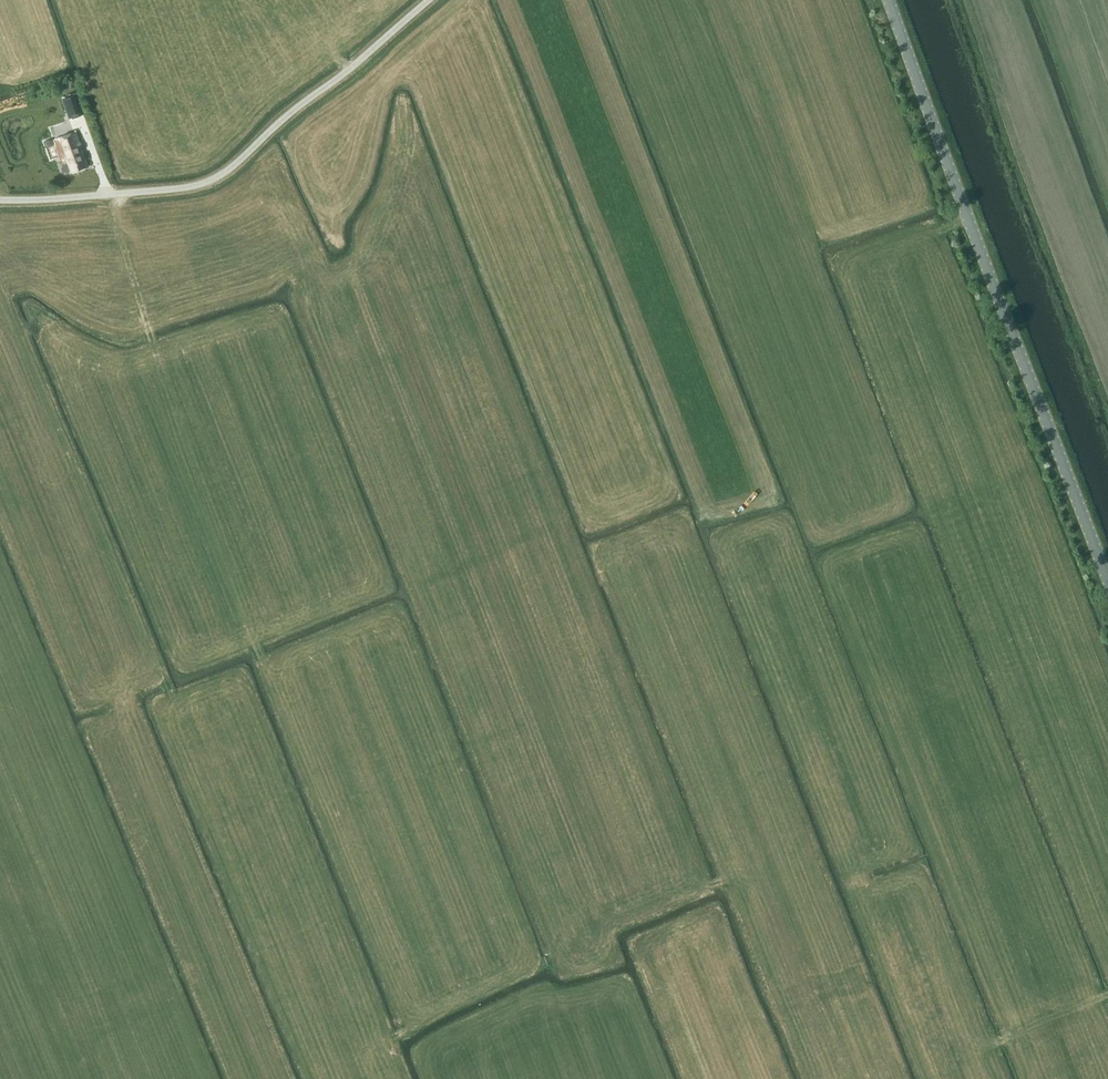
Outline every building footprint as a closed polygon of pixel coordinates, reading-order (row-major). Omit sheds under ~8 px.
[(69,119),(83,114),(76,93),(62,98),(69,119)] [(67,163),(65,164),(63,166),(61,168),(62,171),(65,172),(67,172),(70,171),(70,172),(88,167),(87,166),(75,132),(54,139),(61,161),(65,159),(67,163)] [(44,141),(46,148),(54,145),(52,139),(44,141)]
